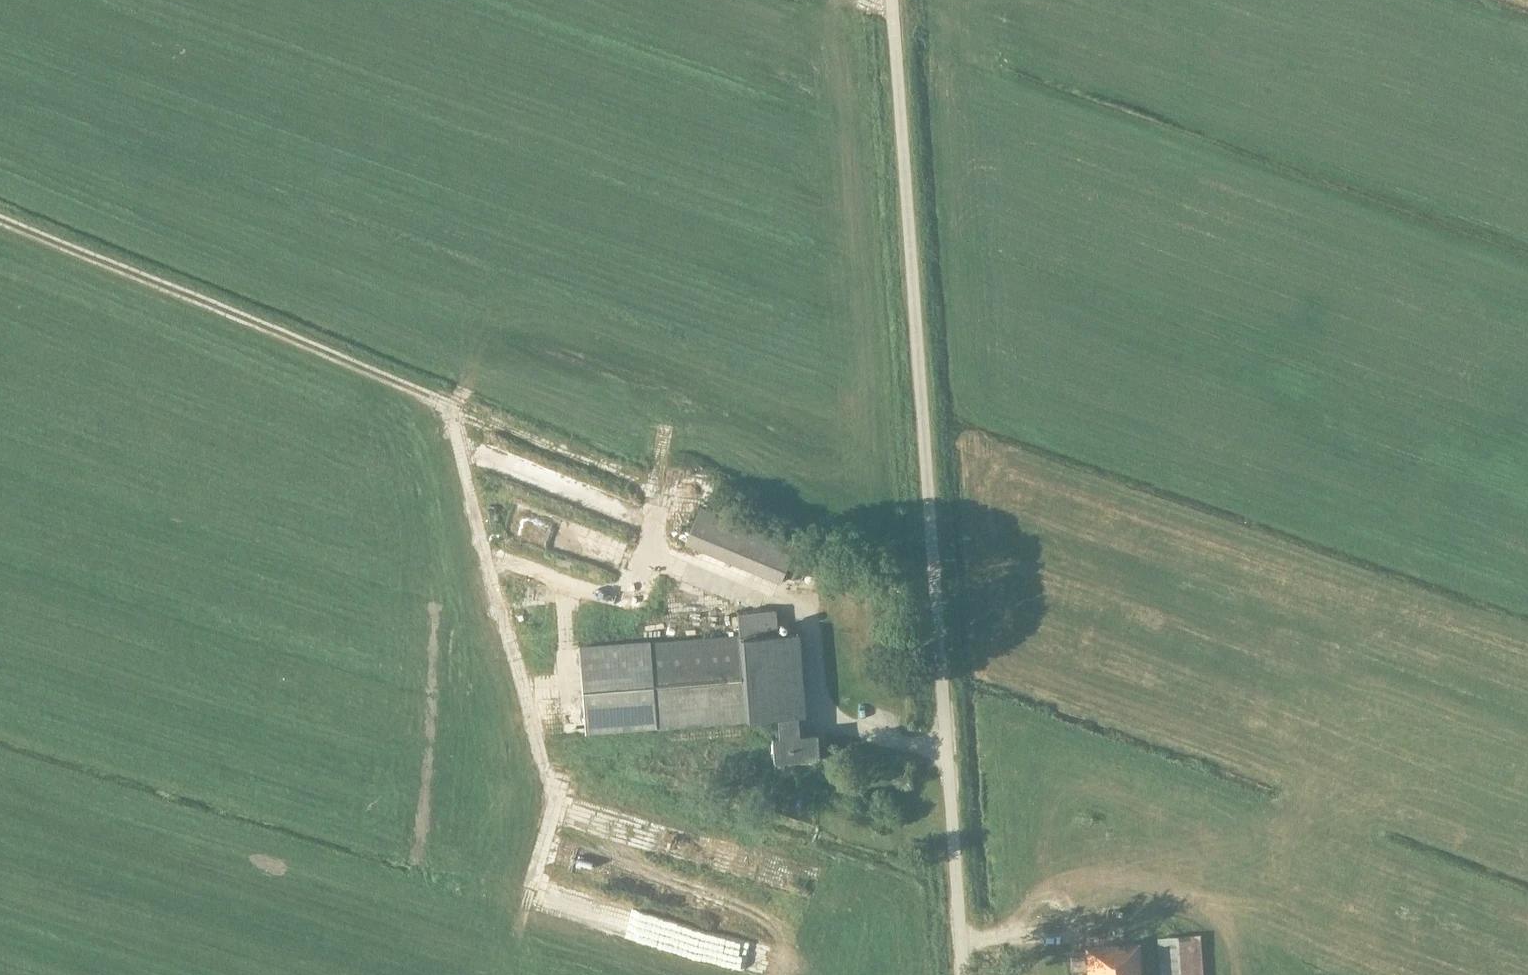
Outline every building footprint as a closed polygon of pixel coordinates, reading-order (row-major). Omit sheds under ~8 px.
[(714,500),(714,475),(677,474),(677,499),(714,500)] [(812,553),(699,505),(683,542),(780,583),(783,575),(800,582),(812,553)] [(796,633),(776,635),(774,610),(735,612),(737,634),(576,646),(582,731),(743,719),(743,720),(776,718),(777,736),(770,737),(772,761),(819,757),(817,734),(797,736),(796,716),(804,715),(796,633)] [(1198,934),(1155,937),(1159,974),(1201,974),(1198,934)] [(1068,954),(1070,972),(1086,971),(1087,974),(1140,974),(1137,944),(1084,949),(1084,953),(1068,954)]
